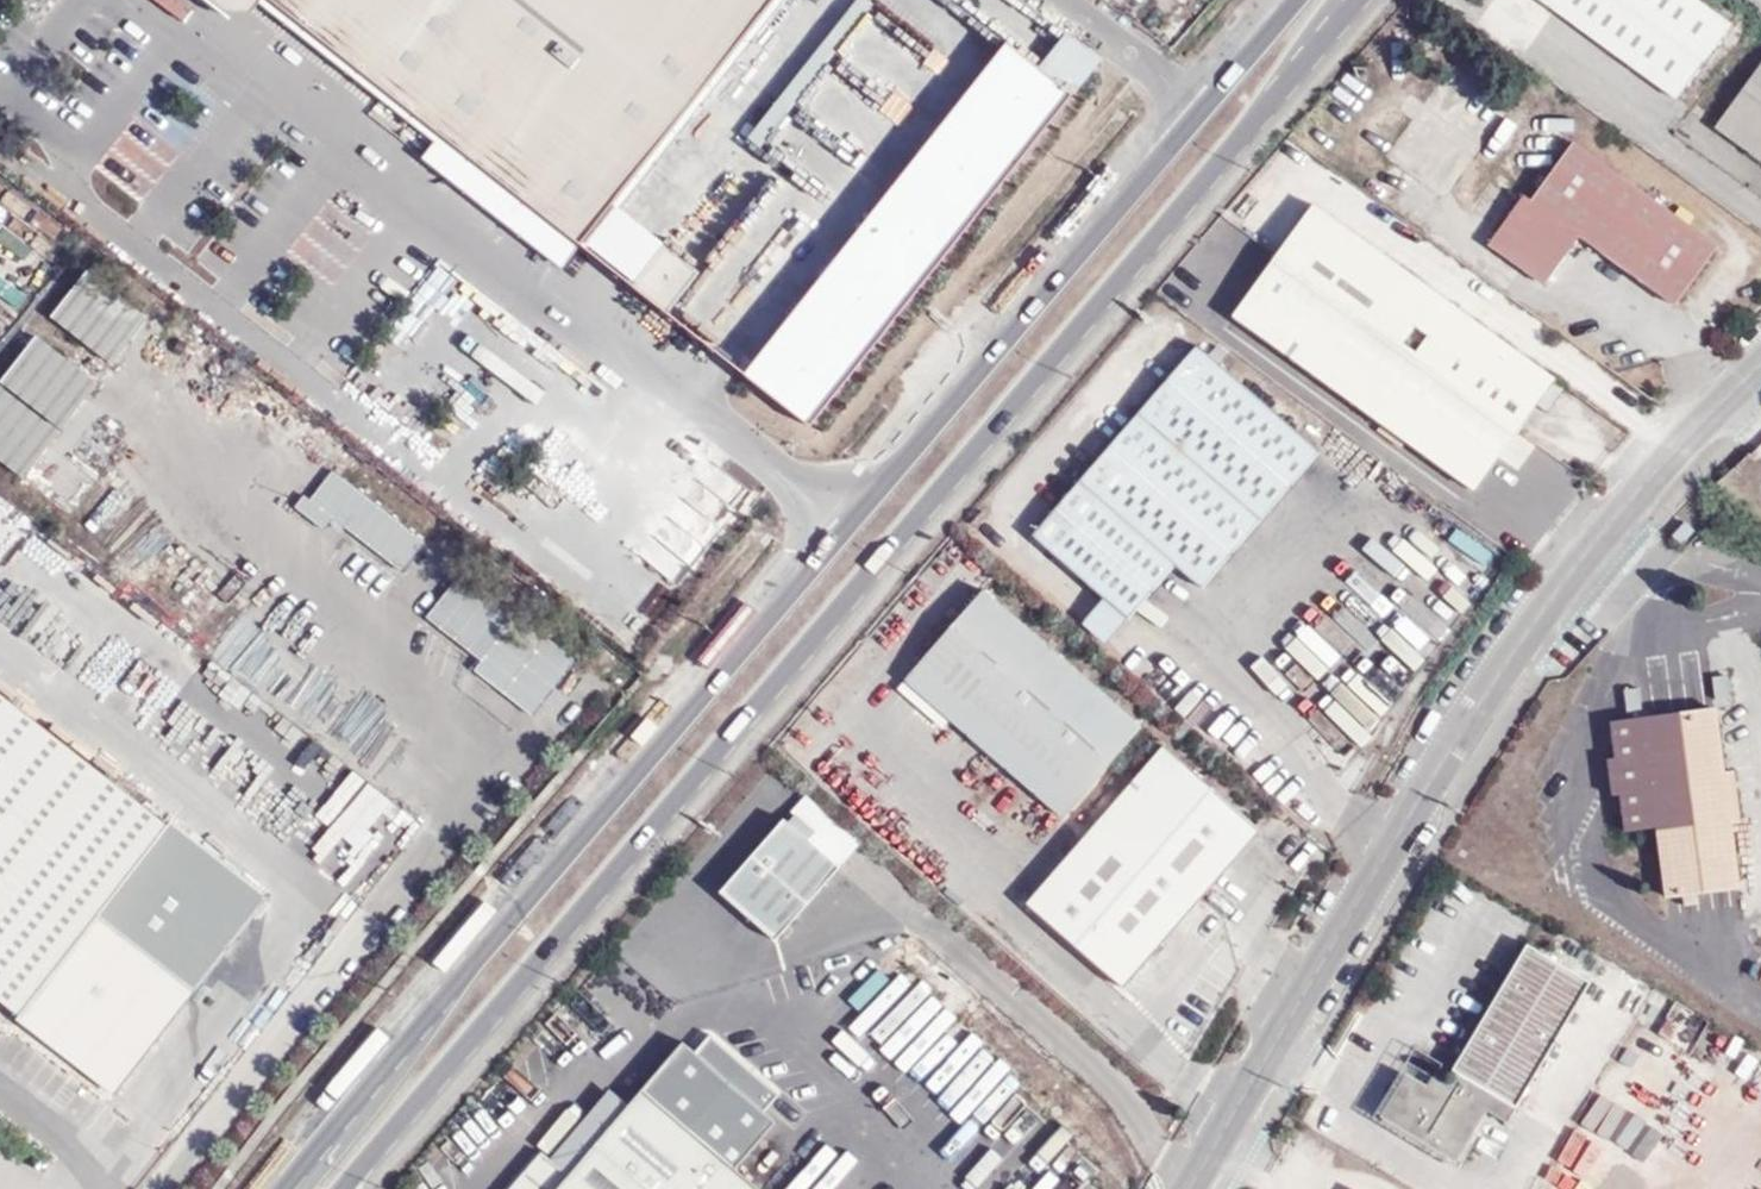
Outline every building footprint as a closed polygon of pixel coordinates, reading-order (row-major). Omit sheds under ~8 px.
[(235,27),(248,15),(260,3),(437,143),(417,164),(538,257),(556,270),(577,243),(609,202),(767,0),(200,0),(235,27)] [(745,142),(825,201),(851,165),(786,117),(873,0),(851,0),(745,142)] [(1729,26),(1694,0),(1542,0),(1676,97),(1729,26)] [(1009,46),(745,374),(810,427),(1075,98),(1009,46)] [(1717,128),(1760,160),(1760,65),(1717,128)] [(1530,201),(1524,196),(1517,205),(1568,242),(1572,245),(1579,237),(1672,305),(1714,247),(1572,143),(1530,201)] [(632,285),(664,244),(609,202),(577,243),(618,275),(632,285)] [(1489,244),(1543,285),(1572,245),(1568,242),(1517,205),(1489,244)] [(1474,493),(1555,382),(1315,206),(1271,266),(1237,313),(1233,318),(1474,493)] [(664,244),(632,285),(668,314),(699,273),(664,244)] [(117,371),(153,327),(92,279),(56,323),(117,371)] [(65,434),(101,391),(40,342),(4,386),(65,434)] [(1319,452),(1198,346),(1148,404),(1270,510),(1319,452)] [(62,439),(0,390),(0,391),(0,462),(25,482),(62,439)] [(1201,589),(1270,510),(1148,404),(1032,537),(1105,599),(1128,618),(1175,566),(1201,589)] [(400,573),(423,544),(330,471),(308,500),(301,496),(292,507),(323,531),(332,519),(400,573)] [(1683,524),(1673,535),(1682,544),(1692,531),(1683,524)] [(425,619),(482,663),(479,667),(508,690),(503,696),(531,718),(575,662),(516,617),(512,621),(457,578),(425,619)] [(14,618),(28,598),(9,585),(0,597),(0,608),(14,618)] [(905,680),(1063,819),(1142,728),(984,589),(905,680)] [(1105,645),(1128,618),(1105,599),(1082,626),(1105,645)] [(479,667),(474,673),(503,696),(508,690),(479,667)] [(93,906),(159,819),(0,695),(0,997),(109,1082),(189,981),(93,906)] [(1723,772),(1714,709),(1641,718),(1656,828),(1666,898),(1738,889),(1730,825),(1723,772)] [(1620,795),(1624,831),(1656,828),(1641,718),(1610,722),(1615,758),(1616,770),(1608,772),(1610,784),(1619,783),(1620,795)] [(1122,987),(1259,830),(1165,746),(1027,904),(1122,987)] [(1615,758),(1607,759),(1608,772),(1616,770),(1615,758)] [(1063,822),(1082,838),(1133,779),(1114,763),(1063,822)] [(1740,824),(1733,771),(1723,772),(1730,825),(1740,824)] [(1610,784),(1611,796),(1620,795),(1619,783),(1610,784)] [(848,833),(794,785),(772,810),(827,857),(848,833)] [(784,908),(827,857),(772,810),(771,809),(728,860),(784,908)] [(1469,1114),(1484,1089),(1488,1091),(1516,1108),(1590,982),(1528,946),(1453,1071),(1459,1076),(1451,1088),(1434,1078),(1427,1088),(1407,1076),(1383,1116),(1455,1159),(1478,1120),(1469,1114)] [(1740,1065),(1760,1078),(1760,1061),(1748,1052),(1740,1065)] [(513,1188),(759,1188),(738,1171),(745,1162),(653,1082),(646,1091),(643,1089),(568,1176),(543,1154),(513,1188)] [(1511,1123),(1518,1110),(1516,1108),(1488,1091),(1480,1104),(1511,1123)]
